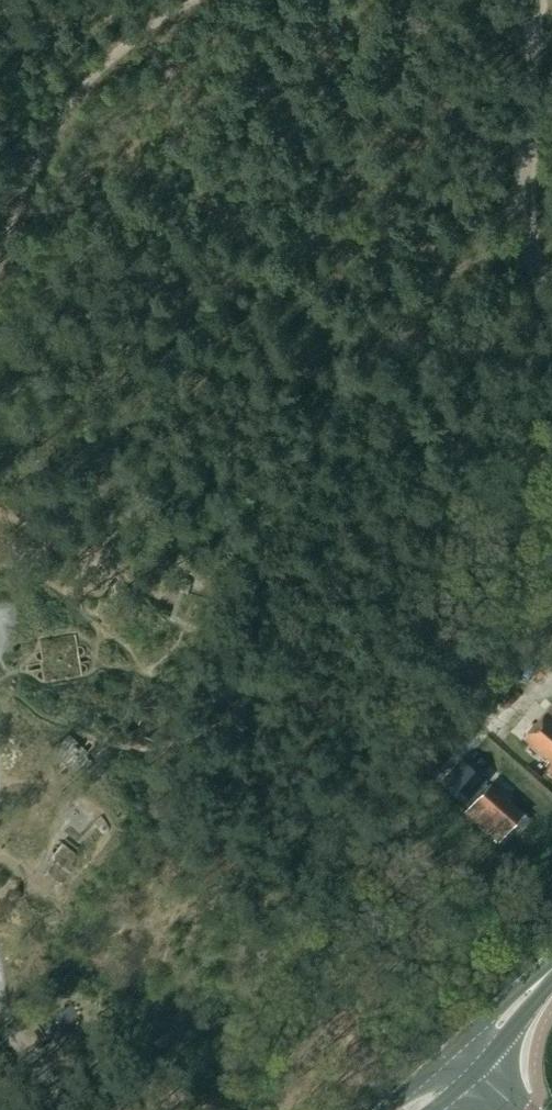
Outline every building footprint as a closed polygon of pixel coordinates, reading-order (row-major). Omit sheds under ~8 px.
[(75,634),(38,641),(42,661),(40,661),(40,664),(46,664),(47,668),(41,669),(41,671),(42,672),(43,679),(43,680),(43,682),(45,691),(56,689),(54,680),(82,675),(82,674),(82,673),(81,665),(80,664),(80,663),(76,663),(75,658),(79,658),(75,634)] [(523,737),(551,762),(551,704),(523,737)] [(81,755),(92,743),(86,738),(82,742),(68,729),(49,750),(63,763),(57,769),(63,774),(71,766),(78,773),(88,762),(81,755)] [(449,775),(442,783),(449,789),(465,803),(486,779),(469,764),(468,765),(469,765),(455,781),(449,775)] [(491,783),(466,812),(499,840),(524,812),(491,783)] [(56,813),(80,834),(92,821),(104,832),(113,823),(100,811),(94,817),(71,797),(56,813)] [(51,871),(65,882),(86,858),(78,852),(82,847),(70,837),(54,856),(60,861),(51,871)] [(64,1009),(38,1025),(46,1038),(54,1033),(57,1038),(53,1040),(54,1041),(56,1044),(80,1029),(76,1022),(82,1018),(72,1003),(71,1004),(64,1008),(64,1009)]
